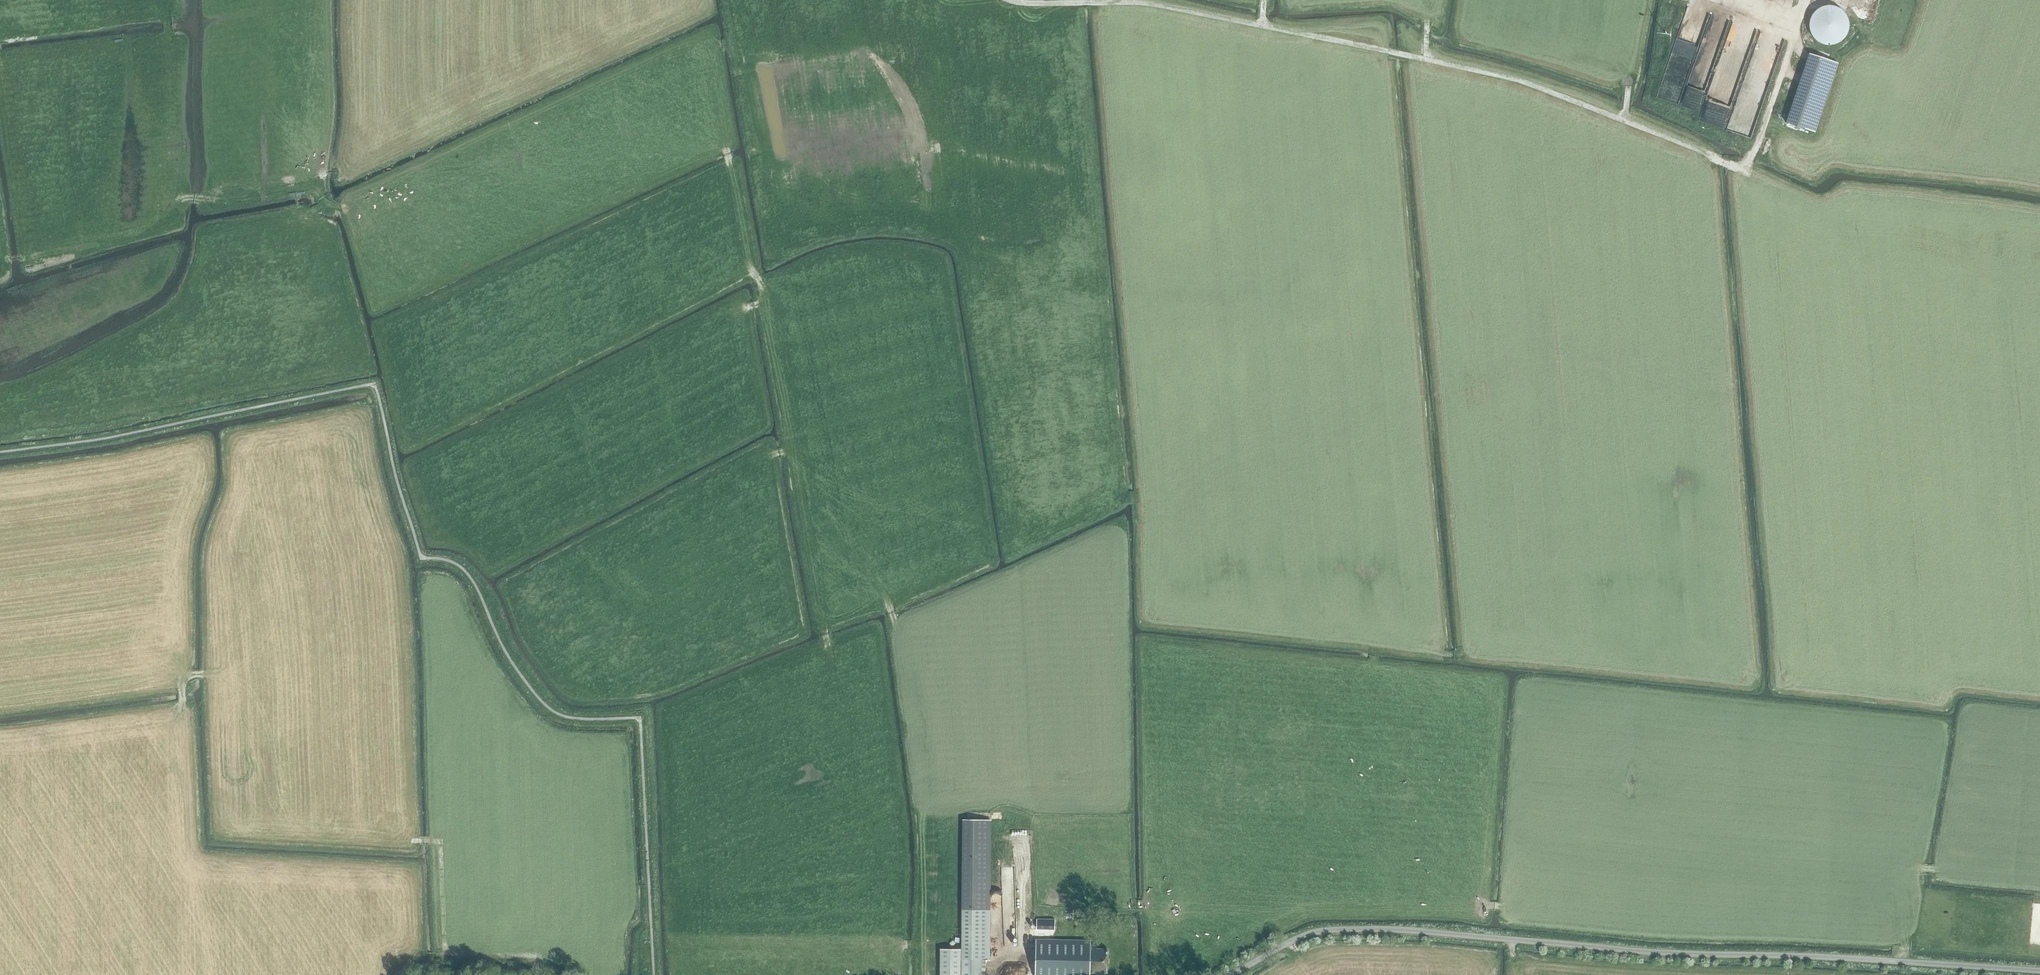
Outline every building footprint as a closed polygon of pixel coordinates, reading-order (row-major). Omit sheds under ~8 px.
[(1835,7),(1830,6),(1825,6),(1821,7),(1816,10),(1813,13),(1810,18),(1809,23),(1809,28),(1810,32),(1812,37),(1815,41),(1819,43),(1824,45),(1829,46),(1834,45),(1839,43),(1843,40),(1846,36),(1848,31),(1848,26),(1848,21),(1846,17),(1843,13),(1840,9),(1835,7)] [(1725,19),(1713,50),(1717,52),(1721,42),(1720,42),(1722,36),(1720,36),(1724,25),(1726,26),(1728,20),(1725,19)] [(1674,51),(1659,96),(1681,104),(1696,58),(1674,51)] [(1792,122),(1821,131),(1843,60),(1813,51),(1792,122)] [(1724,128),(1730,117),(1711,108),(1706,118),(1724,128)] [(962,820),(960,949),(940,949),(939,974),(985,974),(985,969),(987,960),(990,960),(991,820),(962,820)] [(1036,924),(1035,974),(1090,974),(1090,973),(1107,974),(1107,950),(1096,950),(1096,947),(1090,947),(1090,942),(1065,942),(1065,924),(1036,924)]
